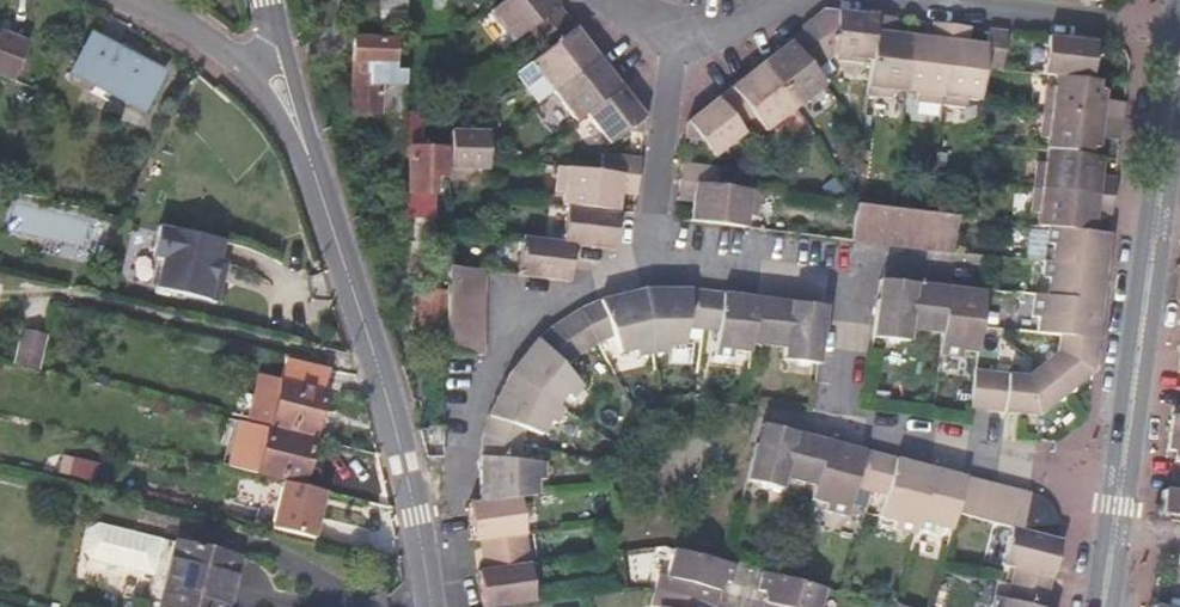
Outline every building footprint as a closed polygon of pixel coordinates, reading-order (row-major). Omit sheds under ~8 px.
[(433,9),(449,10),(449,0),(433,0),(433,9)] [(529,30),(558,7),(553,0),(506,0),(490,13),(513,43),(529,30)] [(540,44),(569,21),(558,7),(529,30),(540,44)] [(803,31),(827,61),(834,55),(871,60),(876,16),(822,10),(801,27),(803,31)] [(905,91),(912,36),(894,34),(895,18),(876,16),(871,60),(868,95),(893,98),(895,90),(905,91)] [(951,25),(932,22),(930,38),(912,36),(905,91),(916,93),(915,101),(941,104),(951,25)] [(969,43),(970,27),(951,25),(941,104),(968,107),(968,100),(980,101),(984,67),(986,45),(969,43)] [(530,64),(553,94),(599,58),(576,28),(530,64)] [(13,81),(28,41),(0,30),(0,76),(13,81)] [(1003,69),(1007,32),(988,30),(986,45),(984,67),(1003,69)] [(795,109),(824,86),(814,72),(827,61),(803,31),(760,65),(795,109)] [(142,113),(164,73),(127,53),(90,33),(69,73),(142,113)] [(405,106),(406,70),(394,70),(394,38),(353,37),(351,112),(382,113),(382,111),(396,112),(396,127),(380,127),(379,138),(372,142),(372,152),(388,152),(404,152),(405,112),(405,106)] [(1091,80),(1095,42),(1047,37),(1042,74),(1055,76),(1091,80)] [(553,94),(577,124),(586,116),(622,87),(614,78),(599,58),(553,94)] [(553,94),(530,64),(516,75),(539,105),(553,94)] [(715,100),(739,129),(754,117),(765,133),(795,109),(760,65),(715,100)] [(1091,80),(1055,76),(1054,88),(1046,87),(1043,112),(1122,122),(1124,103),(1104,101),(1104,92),(1098,90),(1098,81),(1091,80)] [(622,87),(586,116),(608,145),(628,130),(643,131),(645,117),(622,87)] [(716,159),(745,137),(739,129),(715,100),(686,123),(684,138),(700,140),(716,159)] [(403,193),(407,194),(434,194),(435,177),(446,177),(446,148),(426,148),(426,137),(420,137),(420,113),(405,112),(404,152),(403,193)] [(1046,151),(1089,156),(1090,145),(1098,146),(1099,138),(1120,140),(1122,122),(1043,112),(1040,136),(1048,137),(1046,151)] [(450,131),(449,180),(463,180),(474,170),(487,170),(487,159),(487,145),(488,132),(450,131)] [(1112,196),(1115,178),(1099,175),(1100,157),(1089,156),(1046,151),(1044,162),(1037,161),(1033,187),(1112,196)] [(638,176),(640,157),(603,153),(601,172),(638,176)] [(679,182),(717,187),(719,168),(681,164),(679,182)] [(601,172),(559,167),(555,194),(564,195),(562,207),(565,207),(617,213),(619,194),(636,196),(638,176),(601,172)] [(710,224),(746,228),(748,216),(756,217),(759,192),(717,187),(679,182),(677,200),(693,202),(691,222),(710,224)] [(1047,227),(1091,233),(1093,215),(1110,217),(1112,196),(1033,187),(1030,214),(1038,215),(1037,227),(1047,227)] [(433,218),(434,194),(407,194),(407,218),(433,218)] [(953,250),(957,217),(928,213),(891,209),(856,204),(851,241),(952,253),(953,250)] [(560,243),(573,245),(614,249),(617,213),(565,207),(560,243)] [(402,222),(401,256),(419,256),(420,223),(402,222)] [(221,241),(158,226),(152,250),(157,257),(163,259),(155,289),(215,303),(217,295),(219,287),(213,277),(216,261),(221,241)] [(1051,244),(1050,263),(1103,270),(1108,234),(1091,233),(1047,227),(1045,242),(1051,244)] [(573,245),(560,243),(523,239),(517,276),(570,282),(573,245)] [(224,263),(216,261),(213,277),(219,287),(224,263)] [(1048,279),(1046,296),(1100,304),(1103,270),(1050,263),(1042,262),(1041,278),(1048,279)] [(483,272),(447,267),(447,291),(446,338),(445,351),(482,353),(483,272)] [(906,335),(907,324),(913,281),(879,276),(873,331),(906,335)] [(907,324),(942,329),(948,285),(913,281),(907,324)] [(948,285),(942,329),(940,349),(960,351),(961,345),(977,347),(985,290),(948,285)] [(636,355),(652,352),(643,290),(601,301),(581,310),(597,342),(613,335),(621,352),(634,349),(636,355)] [(685,325),(700,327),(705,292),(690,291),(643,290),(652,352),(666,352),(666,346),(682,345),(685,325)] [(418,337),(446,338),(447,291),(433,291),(419,291),(418,337)] [(749,351),(750,340),(756,299),(705,292),(700,327),(717,329),(713,355),(730,357),(730,349),(749,351)] [(1041,334),(1059,336),(1095,341),(1100,304),(1046,296),(1038,296),(1035,318),(1042,320),(1041,334)] [(750,340),(785,345),(790,302),(756,299),(750,340)] [(790,302),(785,345),(783,358),(818,362),(825,306),(790,302)] [(596,342),(597,342),(581,310),(554,327),(575,355),(582,351),(596,342)] [(562,365),(575,355),(554,327),(537,342),(508,377),(555,404),(564,393),(569,397),(580,384),(562,365)] [(41,334),(21,331),(15,362),(34,367),(41,334)] [(1095,341),(1059,336),(1056,356),(1041,367),(1062,395),(1091,373),(1095,341)] [(320,390),(325,369),(285,360),(279,382),(256,377),(252,396),(245,422),(268,428),(312,439),(324,391),(320,390)] [(1036,415),(1062,395),(1041,367),(1026,379),(1007,376),(1004,411),(1036,415)] [(109,377),(89,372),(87,382),(107,388),(109,377)] [(974,372),(969,407),(1004,411),(1007,376),(974,372)] [(561,407),(555,404),(508,377),(488,419),(483,437),(517,443),(521,427),(541,432),(547,420),(554,422),(561,407)] [(245,400),(227,396),(222,417),(235,420),(242,422),(245,422),(252,396),(246,394),(245,400)] [(1179,435),(1179,417),(1172,416),(1169,434),(1179,435)] [(230,469),(230,468),(242,422),(235,420),(223,467),(230,469)] [(306,462),(312,439),(268,428),(242,422),(230,468),(301,485),(306,462)] [(780,487),(784,475),(794,433),(762,425),(748,478),(780,487)] [(784,475),(817,483),(828,442),(794,433),(784,475)] [(1175,462),(1173,478),(1179,479),(1179,435),(1169,434),(1167,450),(1176,451),(1175,462)] [(480,501),(520,497),(534,494),(534,481),(542,480),(541,464),(514,460),(517,443),(483,437),(483,440),(480,455),(480,501)] [(854,485),(870,490),(880,455),(828,442),(817,483),(815,496),(827,501),(826,508),(845,513),(854,485)] [(915,532),(916,528),(932,469),(880,455),(870,490),(887,494),(881,514),(895,519),(895,527),(915,532)] [(951,529),(956,513),(964,477),(932,469),(916,528),(931,532),(933,524),(951,529)] [(328,477),(324,492),(353,499),(357,480),(333,474),(328,477)] [(1012,528),(1022,531),(1031,499),(1031,494),(964,477),(956,513),(1012,528)] [(1173,478),(1171,493),(1161,492),(1157,520),(1166,521),(1179,523),(1179,479),(1173,478)] [(323,491),(280,481),(269,528),(311,538),(323,491)] [(524,534),(520,497),(480,501),(467,504),(472,541),(479,541),(524,534)] [(1039,504),(1031,499),(1022,531),(1053,539),(1054,530),(1054,526),(1052,519),(1049,514),(1045,510),(1039,504)] [(1015,568),(1011,583),(1046,593),(1060,541),(1053,539),(1022,531),(1012,528),(1003,563),(1015,568)] [(529,565),(524,534),(479,541),(481,555),(483,570),(529,565)] [(238,558),(179,543),(174,561),(162,606),(163,606),(225,606),(230,590),(238,558)] [(659,575),(655,590),(715,606),(721,581),(730,583),(734,566),(674,550),(666,576),(659,575)] [(529,565),(483,570),(477,571),(480,591),(482,606),(505,606),(534,603),(529,565)] [(824,589),(801,584),(763,574),(759,590),(768,592),(764,606),(820,606),(824,589)] [(1011,583),(1007,600),(994,597),(991,606),(1042,606),(1046,593),(1011,583)] [(715,606),(655,590),(650,606),(652,606),(714,606),(715,606)]
